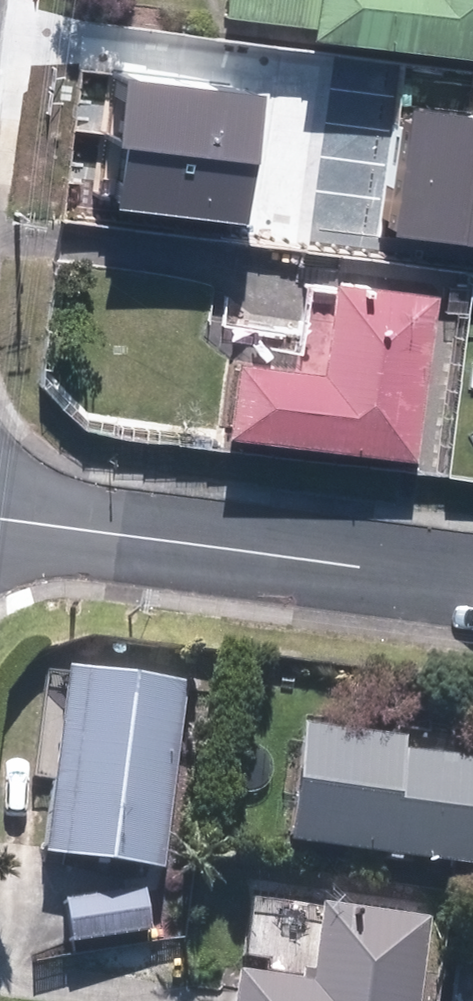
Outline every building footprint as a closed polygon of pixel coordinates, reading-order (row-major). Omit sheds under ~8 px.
[(218,20),(295,28),(294,41),(472,63),(472,0),(220,0),(218,20)] [(258,167),(266,98),(128,81),(120,151),(258,167)] [(462,245),(472,163),(472,118),(406,109),(389,235),(462,245)] [(250,226),(258,167),(120,151),(112,211),(250,228),(250,226)] [(472,247),(472,163),(462,245),(472,247)] [(419,466),(440,301),(333,288),(321,379),(234,368),(225,441),(419,466)] [(175,691),(55,676),(34,857),(153,871),(175,691)] [(269,853),(469,872),(472,829),(472,766),(383,757),(384,744),(280,734),(269,853)] [(138,891),(52,907),(59,948),(146,933),(138,891)] [(215,1000),(405,1000),(414,923),(307,911),(298,990),(217,981),(215,1000)] [(463,964),(459,1000),(472,1000),(472,966),(463,964)]
